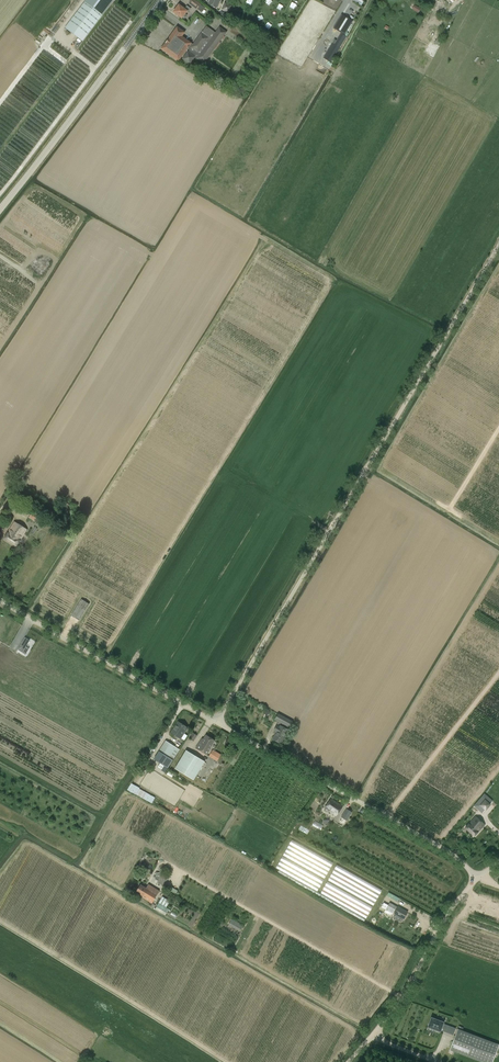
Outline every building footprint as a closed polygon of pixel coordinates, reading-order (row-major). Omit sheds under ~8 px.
[(113,1),(114,0),(86,0),(85,2),(102,15),(113,1)] [(200,11),(203,5),(195,0),(190,0),(188,4),(200,11)] [(208,4),(216,8),(217,7),(219,8),(222,2),(220,1),(220,0),(210,0),(208,4)] [(228,13),(234,4),(228,1),(223,10),(228,13)] [(85,2),(65,28),(78,38),(82,41),(102,15),(85,2)] [(182,18),(186,12),(188,13),(191,9),(187,6),(184,9),(179,5),(173,12),(178,15),(182,18)] [(334,29),(346,35),(355,20),(344,14),(334,29)] [(226,32),(219,27),(215,33),(206,26),(201,33),(193,45),(191,44),(181,37),(184,33),(177,27),(161,49),(178,61),(187,48),(189,50),(182,59),(190,65),(196,55),(198,56),(197,58),(204,64),(220,42),(226,32)] [(71,512),(73,507),(62,500),(56,511),(70,519),(71,518),(73,513),(71,512)] [(38,524),(42,517),(32,511),(28,518),(38,524)] [(26,530),(14,523),(8,533),(4,539),(16,546),(26,530)] [(81,599),(71,615),(79,621),(89,604),(81,599)] [(18,650),(23,652),(26,654),(29,649),(26,647),(30,640),(25,638),(18,650)] [(290,728),(293,722),(278,714),(274,720),(290,728)] [(188,728),(178,722),(171,733),(174,735),(178,737),(180,739),(184,733),(188,728)] [(274,731),(276,732),(273,739),(281,744),(288,730),(280,726),(279,727),(277,726),(274,731)] [(196,748),(206,754),(215,740),(206,735),(201,743),(200,742),(196,748)] [(173,760),(178,753),(180,750),(180,749),(165,740),(154,759),(168,768),(173,760)] [(193,780),(194,778),(199,770),(204,761),(186,750),(175,768),(193,780)] [(220,755),(213,750),(209,756),(217,761),(220,755)] [(128,791),(153,802),(156,795),(131,784),(128,791)] [(482,804),(486,807),(493,800),(484,793),(474,805),(478,809),(482,804)] [(331,799),(324,808),(336,816),(343,806),(331,799)] [(490,816),(495,810),(488,805),(484,811),(490,816)] [(341,817),(338,821),(343,825),(346,821),(347,821),(352,812),(346,809),(341,817)] [(485,825),(475,816),(465,828),(474,836),(485,825)] [(312,826),(321,830),(324,825),(315,820),(312,826)] [(141,866),(146,868),(151,857),(146,854),(141,866)] [(155,877),(158,878),(158,879),(158,882),(158,884),(165,884),(167,873),(160,872),(156,872),(155,877)] [(141,885),(136,892),(143,896),(142,897),(152,903),(160,891),(148,884),(146,888),(141,885)] [(168,890),(176,895),(179,890),(171,886),(168,890)] [(399,901),(401,898),(389,892),(387,896),(399,901)] [(156,907),(155,909),(165,915),(169,909),(166,907),(170,901),(162,897),(159,903),(156,907)] [(395,909),(388,905),(384,912),(391,916),(392,914),(393,914),(395,909)] [(404,919),(407,912),(398,907),(394,913),(404,919)] [(244,925),(232,919),(228,925),(240,932),(244,925)] [(428,1027),(440,1031),(443,1022),(431,1018),(428,1027)] [(456,1028),(449,1026),(447,1033),(453,1035),(456,1028)] [(457,1029),(449,1050),(482,1061),(492,1061),(498,1044),(457,1029)]
